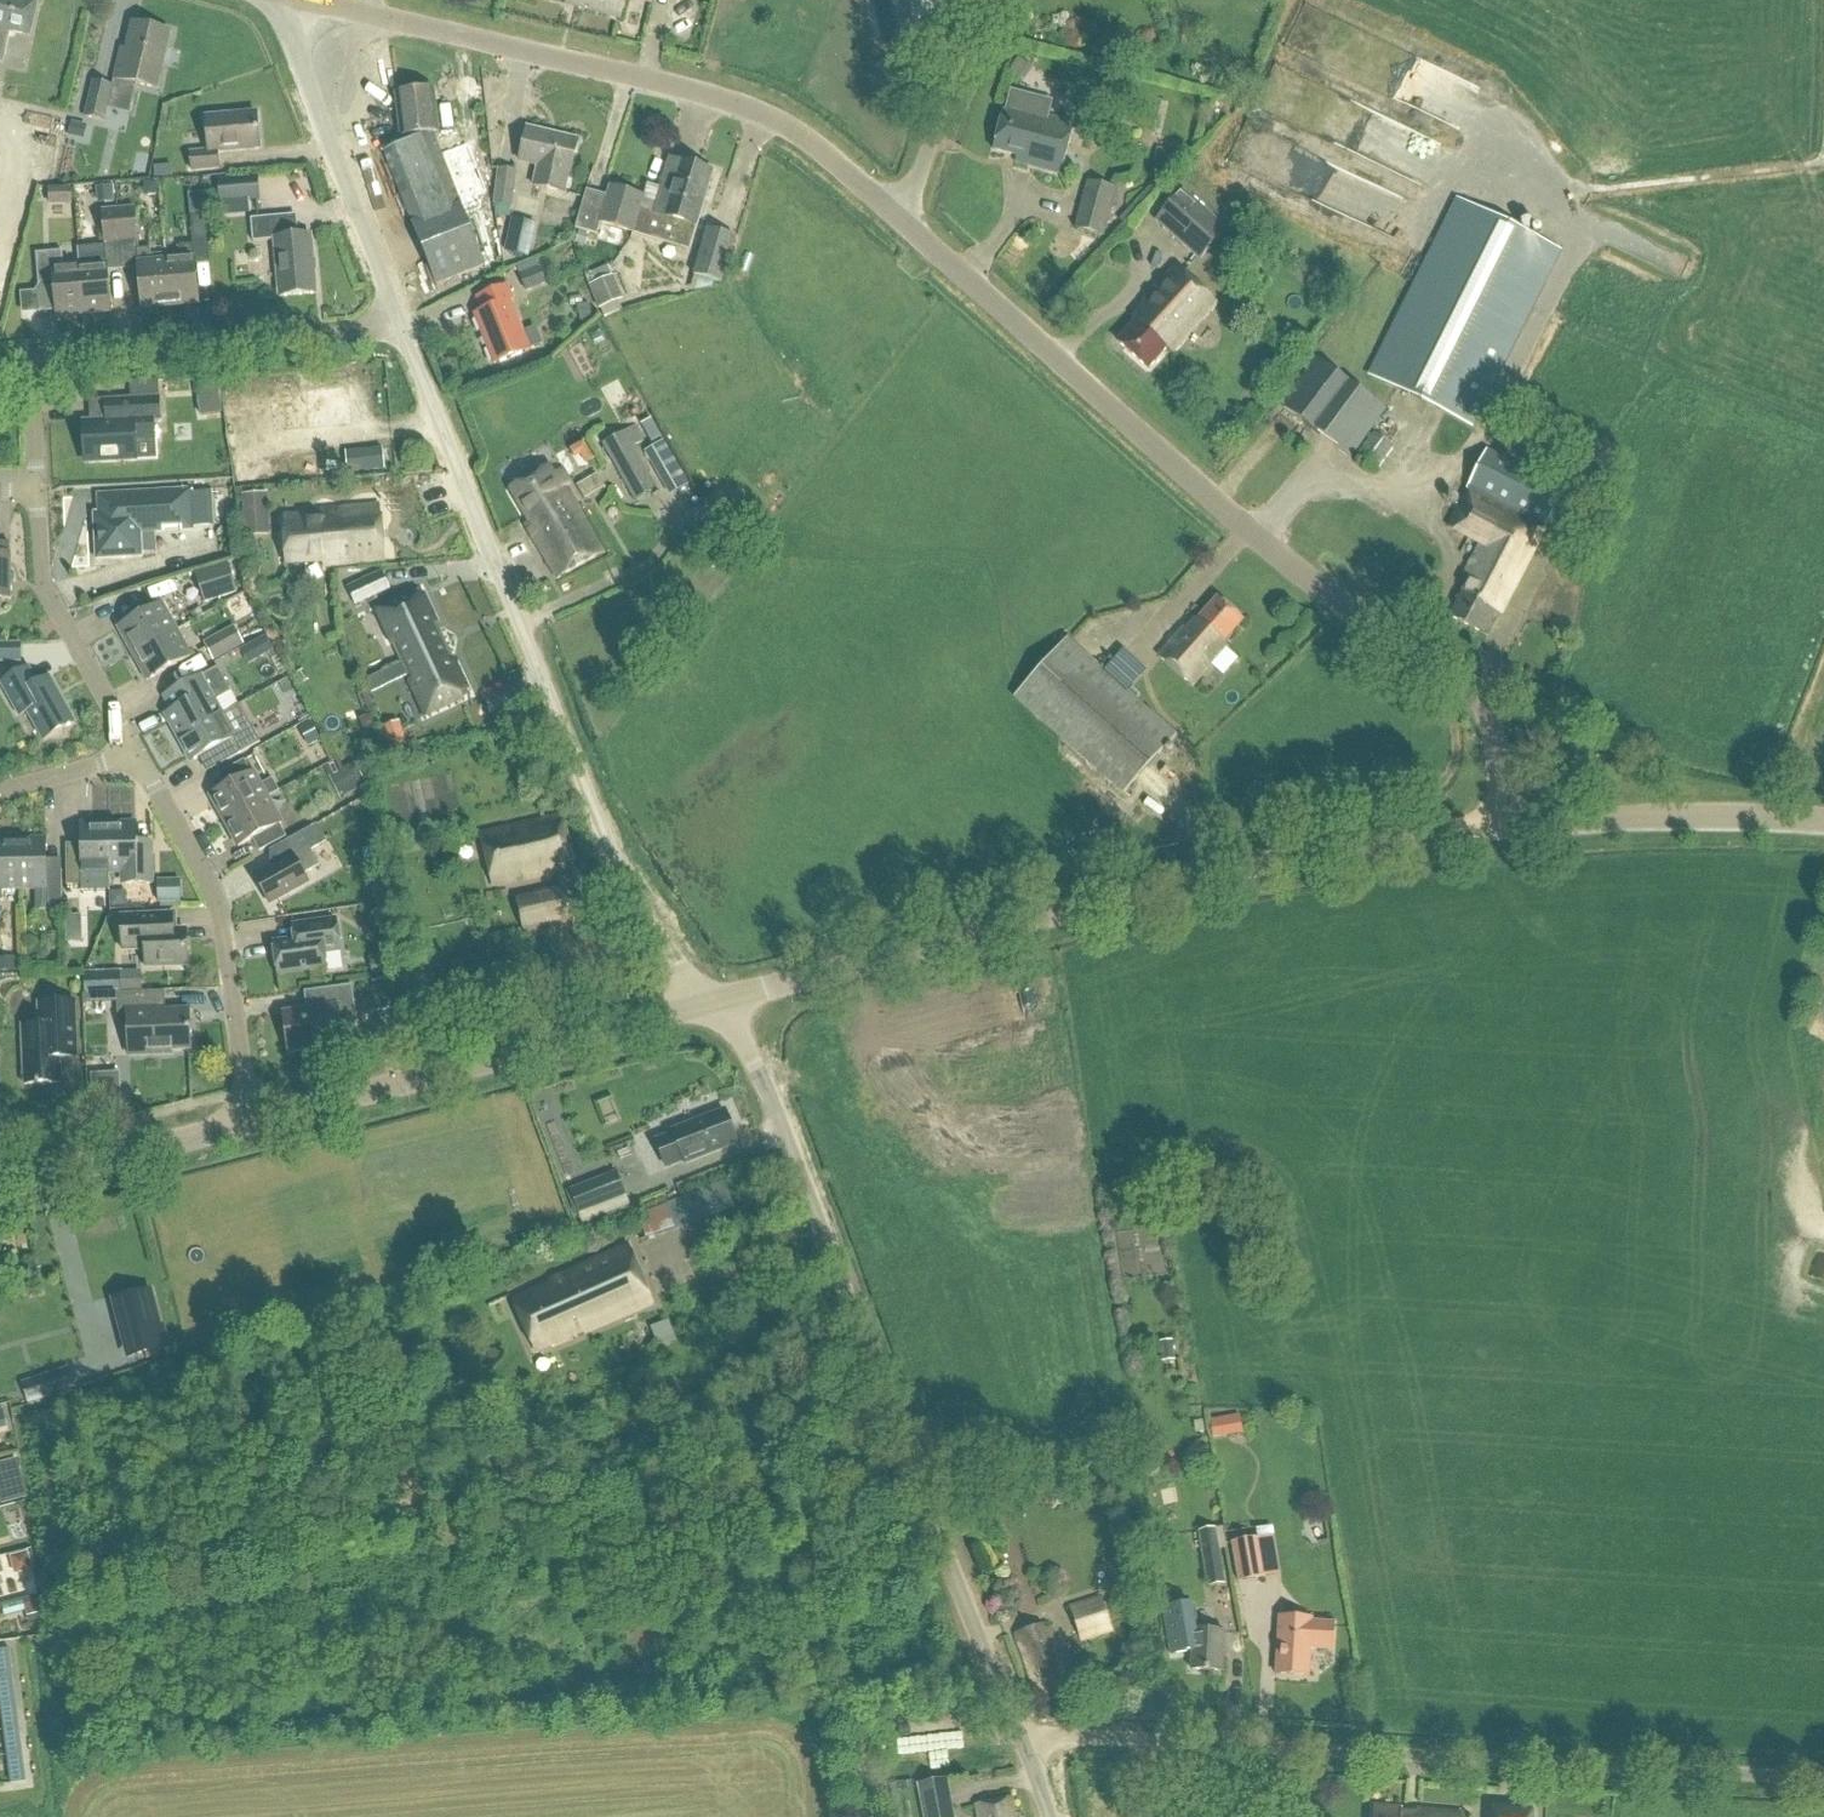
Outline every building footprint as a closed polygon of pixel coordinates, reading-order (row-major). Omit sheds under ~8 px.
[(38,2),(28,0),(0,0),(0,64),(4,65),(10,35),(30,39),(38,2)] [(625,0),(559,0),(579,5),(580,2),(622,12),(625,0)] [(886,47),(916,38),(904,0),(872,0),(886,47)] [(157,93),(170,35),(131,26),(123,63),(118,62),(113,83),(157,93)] [(105,124),(113,87),(93,82),(85,119),(105,124)] [(400,138),(438,134),(434,90),(395,94),(400,138)] [(1025,121),(1027,114),(1007,109),(1005,115),(1002,114),(992,150),(1016,157),(1014,165),(1062,176),(1073,127),(1042,118),(1040,125),(1025,121)] [(189,172),(218,169),(217,153),(258,150),(255,113),(205,118),(208,152),(188,154),(189,172)] [(88,123),(72,120),(69,135),(85,138),(88,123)] [(570,172),(578,142),(527,130),(519,163),(537,167),(532,187),(563,194),(568,172),(570,172)] [(440,155),(433,136),(383,155),(433,285),(483,266),(462,213),(482,205),(476,191),(480,189),(463,146),(440,155)] [(689,249),(712,173),(670,160),(661,190),(649,187),(645,198),(614,188),(611,200),(585,192),(574,229),(599,237),(603,223),(689,249)] [(514,208),(517,172),(497,170),(494,206),(514,208)] [(220,205),(261,202),(259,179),(218,182),(220,205)] [(1104,238),(1116,190),(1087,183),(1075,231),(1104,238)] [(49,206),(71,205),(71,190),(49,190),(49,206)] [(1199,261),(1227,230),(1183,191),(1155,223),(1199,261)] [(189,215),(192,248),(207,247),(204,214),(203,197),(189,198),(190,215),(189,215)] [(1472,428),(1560,252),(1456,200),(1368,376),(1472,428)] [(117,209),(120,244),(138,242),(135,208),(117,209)] [(120,244),(117,209),(100,211),(103,245),(120,244)] [(290,239),(288,217),(249,221),(251,244),(273,242),(278,298),(314,295),(309,237),(290,239)] [(512,220),(504,255),(528,260),(535,224),(512,220)] [(723,285),(736,240),(707,231),(694,276),(723,285)] [(181,262),(164,263),(168,308),(197,305),(192,248),(179,249),(181,262)] [(95,269),(78,270),(82,316),(109,314),(104,251),(93,252),(95,269)] [(168,308),(164,263),(151,265),(149,252),(137,253),(142,310),(168,308)] [(82,316),(78,270),(63,271),(61,255),(36,257),(39,289),(53,288),(56,319),(82,316)] [(537,268),(520,275),(527,292),(544,285),(537,268)] [(1172,352),(1215,304),(1175,268),(1142,304),(1149,309),(1118,344),(1147,369),(1167,347),(1172,352)] [(602,310),(623,300),(613,278),(592,287),(602,310)] [(496,367),(528,354),(507,304),(513,302),(506,286),(476,298),(483,314),(475,317),(496,367)] [(589,305),(578,308),(581,321),(592,319),(589,305)] [(1378,474),(1395,449),(1371,432),(1386,410),(1313,361),(1281,408),(1378,474)] [(215,375),(194,378),(200,418),(221,415),(215,375)] [(353,434),(374,433),(372,404),(351,405),(350,398),(276,404),(279,447),(304,445),(303,431),(332,429),(333,443),(354,442),(353,434)] [(159,399),(117,401),(106,402),(107,422),(81,423),(83,445),(86,445),(87,465),(155,461),(153,423),(160,423),(159,399)] [(636,427),(603,446),(627,488),(650,476),(633,448),(644,442),(636,427)] [(380,448),(357,448),(356,462),(380,462),(380,448)] [(1501,612),(1562,489),(1486,451),(1449,526),(1481,542),(1465,574),(1471,577),(1451,618),(1484,634),(1496,609),(1501,612)] [(252,465),(233,466),(235,485),(253,484),(252,465)] [(550,477),(546,469),(506,488),(526,522),(522,525),(554,579),(601,553),(563,488),(568,486),(560,471),(550,477)] [(191,532),(191,529),(209,528),(207,495),(189,495),(189,492),(99,496),(100,515),(93,515),(95,561),(141,559),(140,534),(191,532)] [(382,561),(378,505),(318,509),(318,521),(282,523),(284,561),(320,559),(320,566),(382,561)] [(269,510),(243,511),(244,537),(270,536),(269,510)] [(8,599),(8,569),(9,544),(0,543),(0,599),(8,599)] [(203,604),(237,594),(229,569),(195,579),(203,604)] [(369,579),(348,589),(357,608),(389,593),(381,574),(369,579)] [(181,575),(155,580),(158,594),(176,590),(178,600),(164,603),(165,609),(187,605),(181,575)] [(413,594),(377,611),(393,646),(398,643),(407,662),(440,646),(431,628),(437,625),(423,596),(416,599),(413,594)] [(1222,645),(1243,622),(1216,599),(1187,633),(1183,629),(1158,657),(1191,686),(1225,647),(1222,645)] [(131,656),(176,631),(161,605),(116,629),(131,656)] [(230,616),(239,633),(251,626),(242,610),(230,616)] [(214,663),(244,646),(234,628),(204,644),(214,663)] [(176,631),(131,656),(146,682),(190,658),(176,631)] [(265,638),(240,652),(248,666),(273,652),(265,638)] [(1123,797),(1176,737),(1068,639),(1014,699),(1123,797)] [(22,665),(21,645),(0,645),(0,665),(22,665)] [(440,646),(407,662),(415,680),(410,683),(426,717),(462,700),(460,694),(468,691),(454,662),(449,665),(440,646)] [(28,669),(0,684),(0,685),(18,717),(26,713),(42,741),(73,724),(48,679),(37,685),(28,669)] [(177,740),(220,716),(218,713),(222,711),(216,701),(230,694),(216,669),(178,690),(162,699),(170,713),(164,716),(177,740)] [(220,716),(177,740),(190,763),(220,747),(228,762),(260,744),(246,719),(227,729),(220,716)] [(311,723),(299,730),(308,747),(320,741),(311,723)] [(400,723),(384,727),(391,752),(407,747),(400,723)] [(223,822),(266,799),(278,793),(271,780),(259,787),(252,773),(250,774),(243,762),(216,776),(223,789),(209,797),(223,822)] [(353,764),(335,773),(347,795),(364,786),(353,764)] [(266,799),(223,822),(237,848),(251,840),(258,853),(285,838),(278,826),(280,825),(266,799)] [(489,885),(573,870),(561,817),(478,834),(489,885)] [(107,824),(108,875),(125,874),(125,886),(151,886),(151,855),(135,855),(135,823),(107,824)] [(92,875),(108,875),(107,824),(80,824),(81,856),(65,857),(66,887),(92,887),(92,875)] [(268,904),(306,884),(301,875),(316,867),(300,835),(274,849),(281,862),(253,877),(268,904)] [(18,891),(17,840),(0,840),(0,903),(2,903),(2,891),(18,891)] [(17,840),(18,891),(34,891),(35,912),(62,911),(61,871),(45,872),(45,840),(17,840)] [(156,903),(178,903),(177,883),(155,884),(156,903)] [(385,887),(369,889),(371,902),(387,899),(385,887)] [(525,936),(574,926),(566,887),(517,898),(525,936)] [(377,910),(364,926),(375,934),(387,919),(377,910)] [(67,915),(67,927),(81,927),(81,915),(67,915)] [(178,915),(153,916),(120,918),(122,952),(144,951),(145,969),(185,967),(186,978),(184,931),(179,931),(178,915)] [(334,922),(307,925),(292,927),(294,942),(272,945),(277,976),(324,969),(322,954),(339,952),(334,922)] [(19,971),(18,958),(0,958),(0,972),(19,971)] [(84,993),(140,990),(139,970),(83,973),(84,993)] [(377,1013),(397,1010),(393,980),(373,983),(377,1013)] [(308,1055),(340,1050),(337,1028),(355,1026),(350,987),(313,992),(316,1010),(282,1014),(288,1054),(308,1051),(308,1055)] [(164,1013),(163,992),(115,994),(116,1016),(126,1016),(128,1057),(170,1055),(170,1052),(190,1051),(188,1012),(164,1013)] [(23,1086),(60,1084),(59,1059),(76,1058),(74,1002),(37,1004),(39,1026),(21,1026),(23,1086)] [(1801,1027),(1814,1037),(1823,1025),(1823,1021),(1813,1012),(1801,1027)] [(117,1092),(92,1093),(93,1107),(117,1106),(117,1092)] [(687,1160),(738,1140),(727,1111),(675,1131),(676,1132),(657,1139),(665,1159),(683,1152),(687,1160)] [(617,1173),(571,1191),(580,1215),(626,1196),(617,1173)] [(649,1237),(678,1227),(670,1203),(641,1213),(649,1237)] [(341,1244),(344,1257),(363,1253),(360,1239),(341,1244)] [(533,1353),(648,1303),(629,1245),(551,1279),(554,1284),(512,1302),(533,1353)] [(252,1285),(266,1282),(261,1262),(247,1266),(252,1285)] [(321,1306),(317,1291),(308,1294),(312,1308),(321,1306)] [(147,1292),(104,1300),(108,1324),(151,1316),(147,1292)] [(296,1312),(293,1298),(275,1302),(279,1316),(296,1312)] [(1174,1343),(1162,1344),(1163,1362),(1175,1361),(1174,1343)] [(22,1382),(30,1405),(77,1389),(70,1367),(22,1382)] [(1239,1416),(1210,1421),(1213,1439),(1242,1434),(1239,1416)] [(0,1466),(0,1486),(21,1480),(16,1462),(0,1466)] [(1205,1585),(1223,1582),(1218,1545),(1225,1544),(1222,1526),(1198,1530),(1205,1585)] [(1237,1582),(1266,1578),(1260,1537),(1231,1541),(1237,1582)] [(27,1554),(11,1558),(15,1574),(31,1570),(27,1554)] [(36,1600),(22,1603),(26,1618),(40,1615),(36,1600)] [(1080,1639),(1113,1626),(1111,1621),(1105,1605),(1104,1601),(1071,1614),(1080,1639)] [(1120,1617),(1114,1602),(1105,1605),(1111,1621),(1120,1617)] [(1192,1606),(1170,1610),(1164,1610),(1171,1656),(1193,1653),(1192,1671),(1222,1673),(1225,1633),(1196,1631),(1192,1606)] [(1332,1651),(1334,1624),(1312,1623),(1312,1620),(1279,1618),(1276,1676),(1309,1678),(1311,1650),(1332,1651)] [(1044,1629),(1042,1626),(1016,1635),(1023,1656),(1028,1655),(1030,1662),(1027,1663),(1039,1697),(1071,1688),(1049,1628),(1044,1629)] [(0,1652),(0,1667),(11,1666),(9,1651),(0,1652)] [(14,1691),(13,1679),(0,1680),(0,1693),(14,1691)] [(19,1729),(16,1704),(0,1706),(3,1731),(19,1729)] [(20,1742),(19,1729),(3,1731),(5,1744),(20,1742)] [(8,1772),(24,1770),(22,1755),(6,1756),(8,1772)] [(947,1778),(915,1784),(921,1816),(955,1816),(947,1778)] [(1010,1797),(976,1804),(978,1816),(1014,1816),(1010,1797)]
